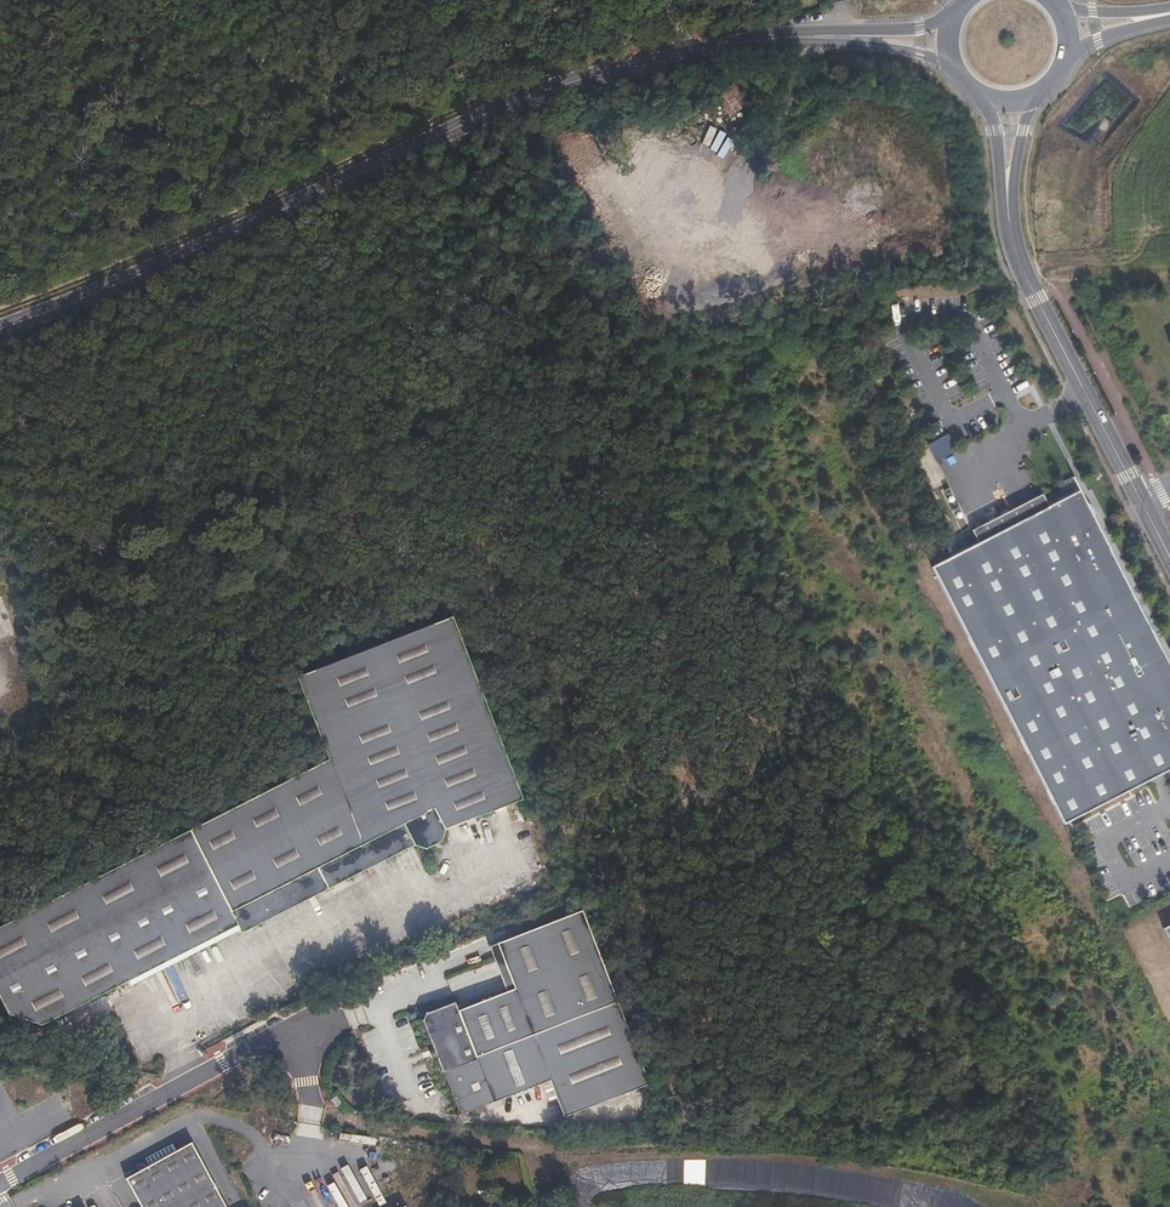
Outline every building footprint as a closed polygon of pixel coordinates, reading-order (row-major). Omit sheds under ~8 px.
[(729,114),(749,101),(734,80),(715,93),(729,114)] [(638,159),(647,166),(664,145),(655,138),(638,159)] [(934,566),(1064,823),(1169,771),(1169,664),(1083,491),(934,566)] [(0,924),(0,1016),(32,1028),(102,996),(233,936),(223,916),(359,854),(354,842),(458,796),(472,828),(527,803),(450,621),(295,682),(324,765),(0,924)] [(451,838),(472,828),(458,796),(354,842),(359,854),(441,816),(451,838)] [(359,854),(369,876),(411,857),(422,859),(445,849),(451,838),(441,816),(359,854)] [(234,938),(369,876),(359,854),(223,916),(233,936),(234,938)] [(565,1113),(650,1077),(577,906),(493,942),(512,987),(457,1011),(453,1002),(424,1015),(421,1023),(443,1074),(444,1073),(460,1109),(467,1112),(550,1077),(565,1113)] [(335,1107),(340,1104),(337,1098),(331,1101),(335,1107)] [(195,1146),(127,1181),(140,1206),(227,1206),(195,1146)]
